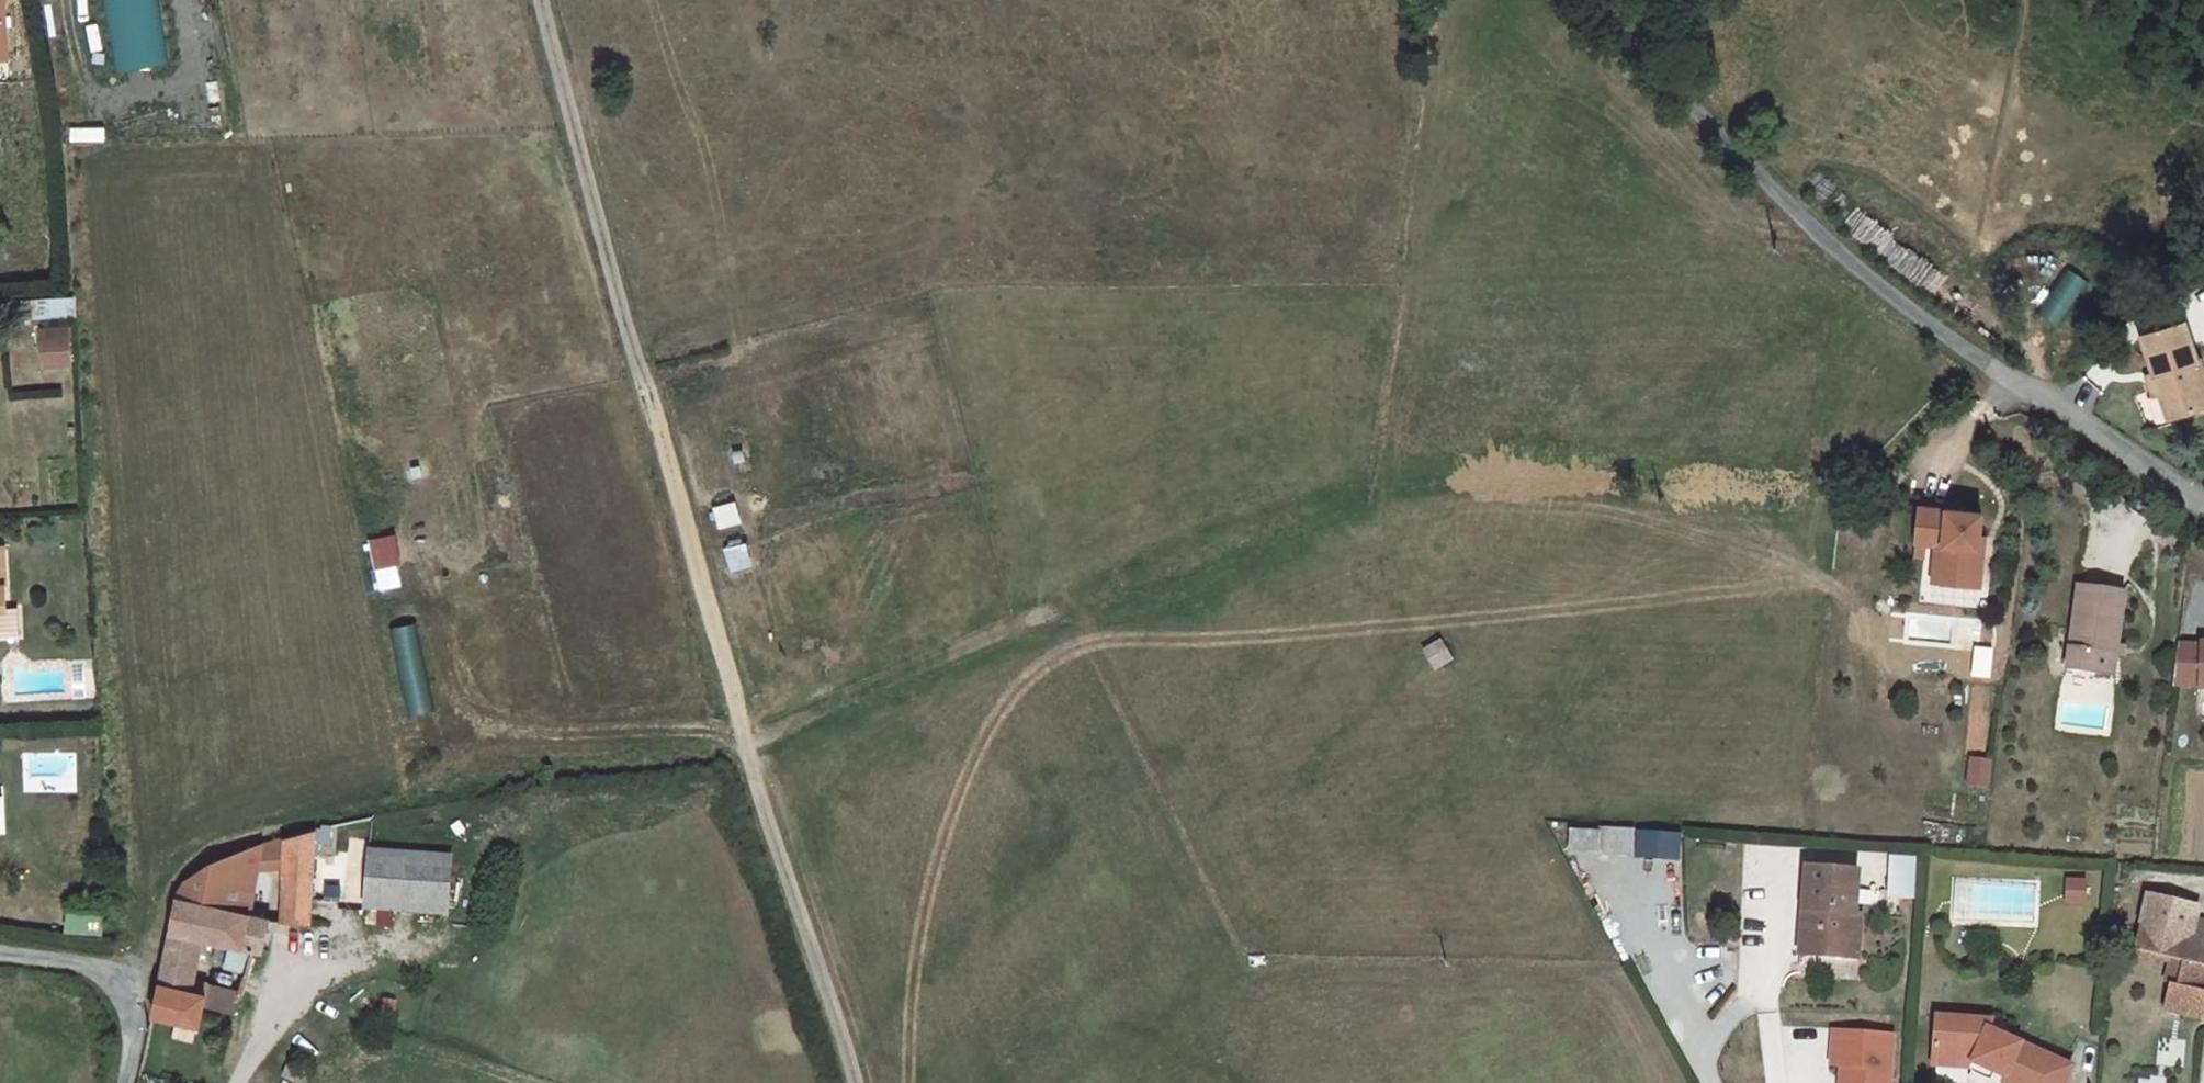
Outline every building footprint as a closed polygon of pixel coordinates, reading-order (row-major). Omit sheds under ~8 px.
[(114,71),(167,62),(156,0),(102,0),(114,71)] [(75,298),(21,301),(23,321),(76,318),(75,298)] [(2191,361),(2197,359),(2184,321),(2141,335),(2153,373),(2147,375),(2154,394),(2160,393),(2169,417),(2203,405),(2203,398),(2191,361)] [(67,338),(44,339),(46,364),(69,362),(67,338)] [(2197,359),(2191,361),(2203,398),(2203,371),(2200,359),(2197,359)] [(1978,548),(1981,513),(1919,507),(1916,543),(1937,545),(1948,546),(1945,583),(1980,587),(1984,549),(1978,548)] [(1948,546),(1937,545),(1933,582),(1945,583),(1948,546)] [(2118,645),(2125,590),(2080,585),(2069,669),(2114,674),(2117,655),(2118,645)] [(1451,660),(1441,642),(1424,652),(1435,670),(1451,660)] [(2203,644),(2203,646),(2179,643),(2174,682),(2198,684),(2198,688),(2203,688),(2203,644)] [(2118,645),(2117,655),(2124,655),(2125,645),(2118,645)] [(1599,829),(1599,832),(1597,853),(1632,855),(1634,831),(1599,829)] [(317,830),(286,839),(285,858),(285,869),(314,868),(317,830)] [(1599,832),(1569,830),(1568,851),(1597,853),(1599,832)] [(285,858),(286,839),(261,846),(259,859),(285,858)] [(259,859),(261,846),(217,862),(189,881),(178,899),(171,934),(202,940),(232,946),(256,951),(263,953),(271,920),(249,915),(259,859)] [(452,858),(370,852),(366,911),(448,916),(452,858)] [(1853,915),(1857,872),(1805,867),(1799,954),(1856,959),(1860,916),(1853,915)] [(314,868),(285,869),(285,924),(311,925),(314,868)] [(2084,884),(2071,883),(2069,900),(2083,901),(2084,884)] [(2134,949),(2172,959),(2183,961),(2203,966),(2203,923),(2196,921),(2199,907),(2148,895),(2141,924),(2140,924),(2134,949)] [(202,940),(171,934),(160,985),(192,992),(202,940)] [(256,951),(232,946),(227,967),(249,972),(256,951)] [(2177,985),(2183,961),(2172,959),(2166,982),(2170,983),(2177,985)] [(2183,961),(2177,985),(2170,983),(2164,1008),(2203,1018),(2203,991),(2203,987),(2203,966),(2183,961)] [(192,992),(160,985),(153,1016),(178,1021),(174,1037),(194,1041),(197,1025),(201,1026),(205,1006),(236,1011),(239,1001),(242,992),(202,984),(200,994),(192,992)] [(2002,1082),(2004,1082),(2064,1082),(2071,1067),(1987,1029),(1991,1021),(1936,1016),(1934,1049),(1950,1050),(1949,1061),(1972,1063),(1969,1068),(1970,1072),(1991,1081),(1994,1073),(2004,1077),(2002,1082)] [(1893,1034),(1832,1029),(1830,1064),(1839,1064),(1838,1082),(1888,1082),(1893,1034)] [(1950,1050),(1934,1049),(1932,1065),(1969,1068),(1972,1063),(1949,1061),(1950,1050)]
